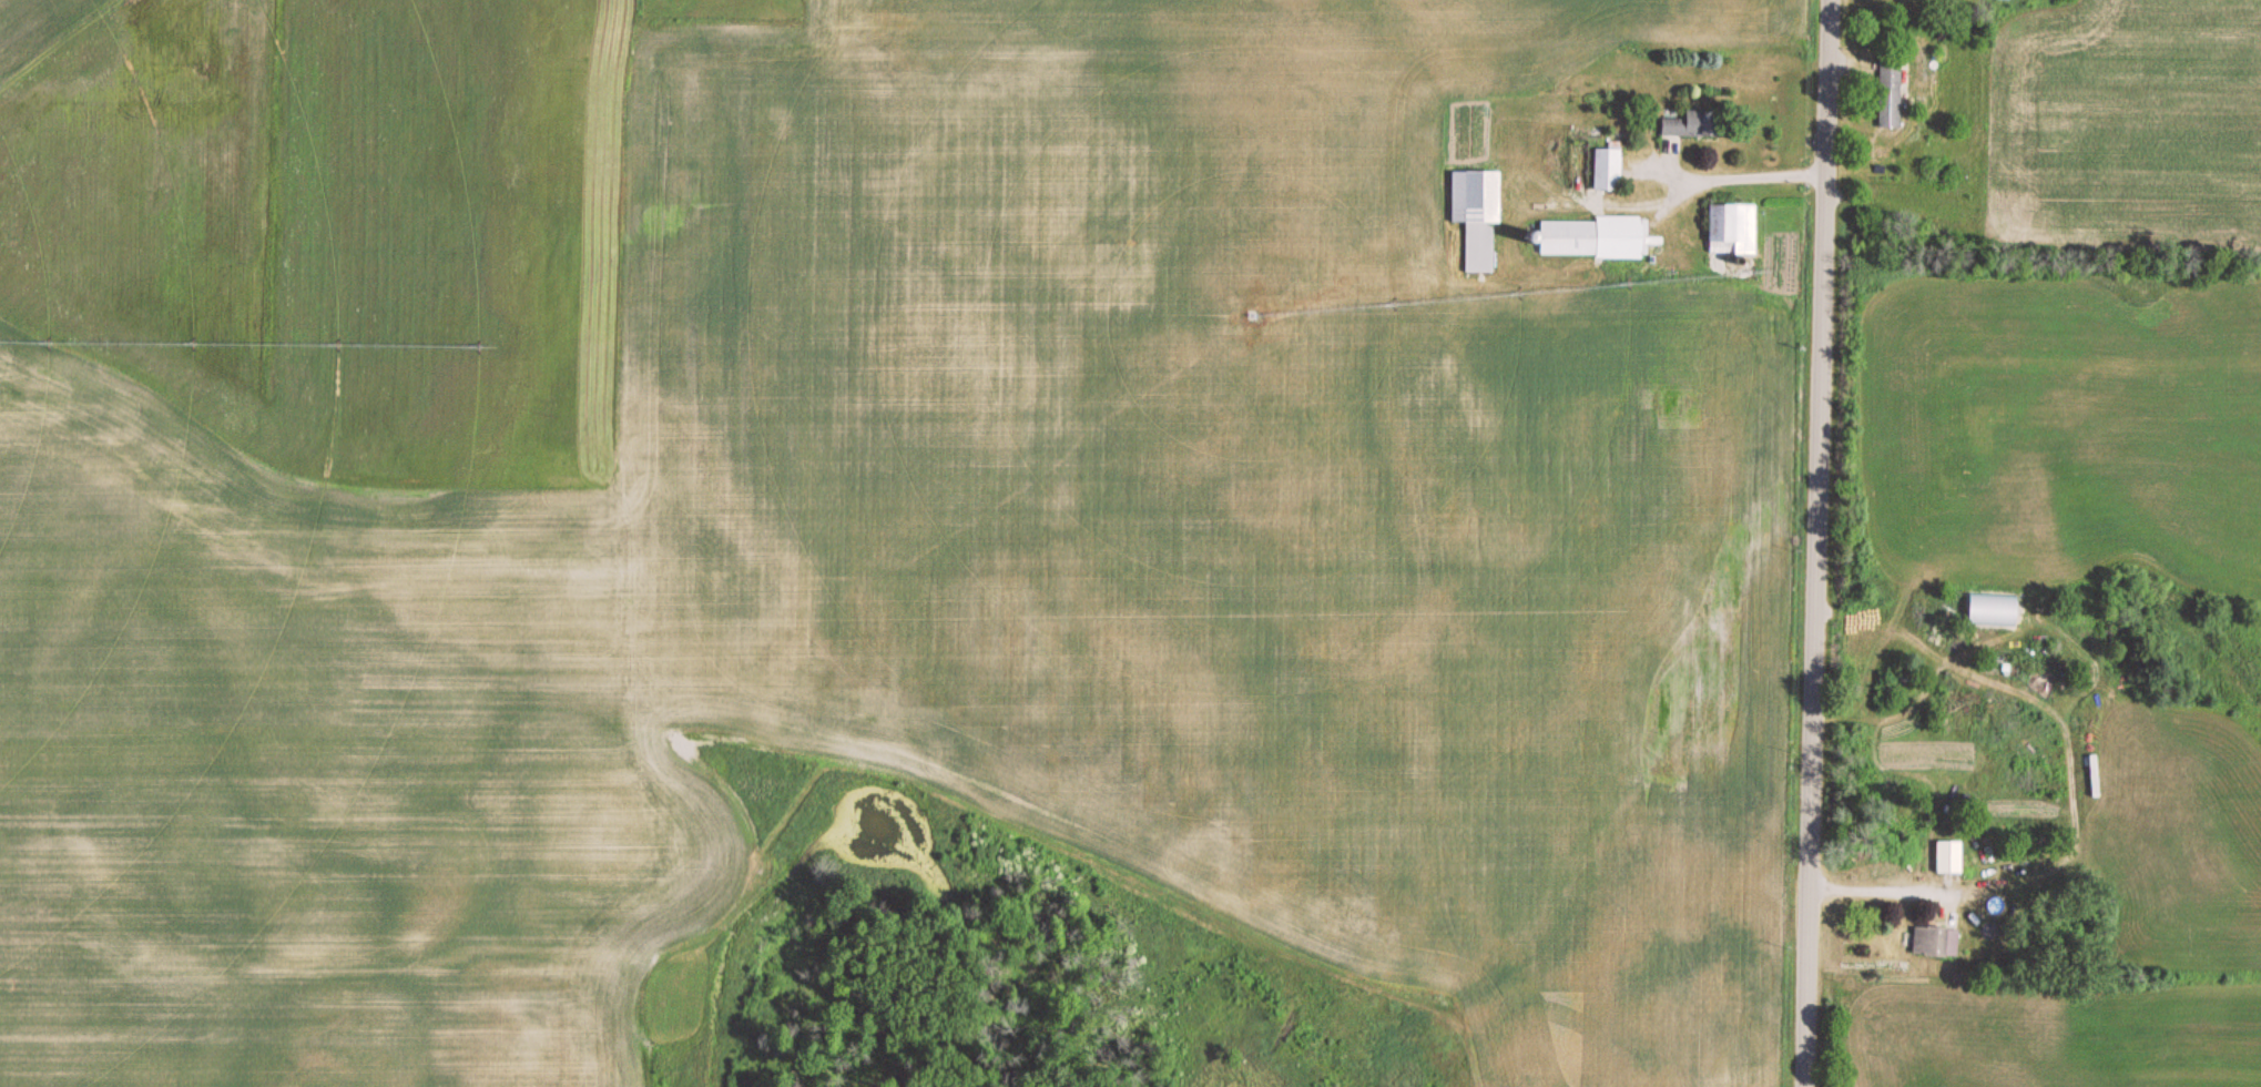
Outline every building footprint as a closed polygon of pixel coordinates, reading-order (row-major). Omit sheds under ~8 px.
[(1881,127),(1903,127),(1903,57),(1880,57),(1881,127)] [(1720,136),(1720,115),(1664,115),(1664,136),(1720,136)] [(1626,191),(1626,148),(1600,148),(1600,191),(1626,191)] [(1498,223),(1506,223),(1506,172),(1454,171),(1454,224),(1468,224),(1467,273),(1498,273),(1498,223)] [(1759,255),(1759,204),(1714,204),(1714,255),(1759,255)] [(1544,256),(1649,259),(1649,245),(1662,245),(1662,238),(1649,237),(1649,217),(1599,215),(1598,222),(1545,221),(1544,233),(1527,233),(1527,242),(1544,243),(1544,256)] [(1956,876),(1956,844),(1931,844),(1931,876),(1956,876)] [(1934,955),(1934,929),(1907,929),(1907,955),(1934,955)]
